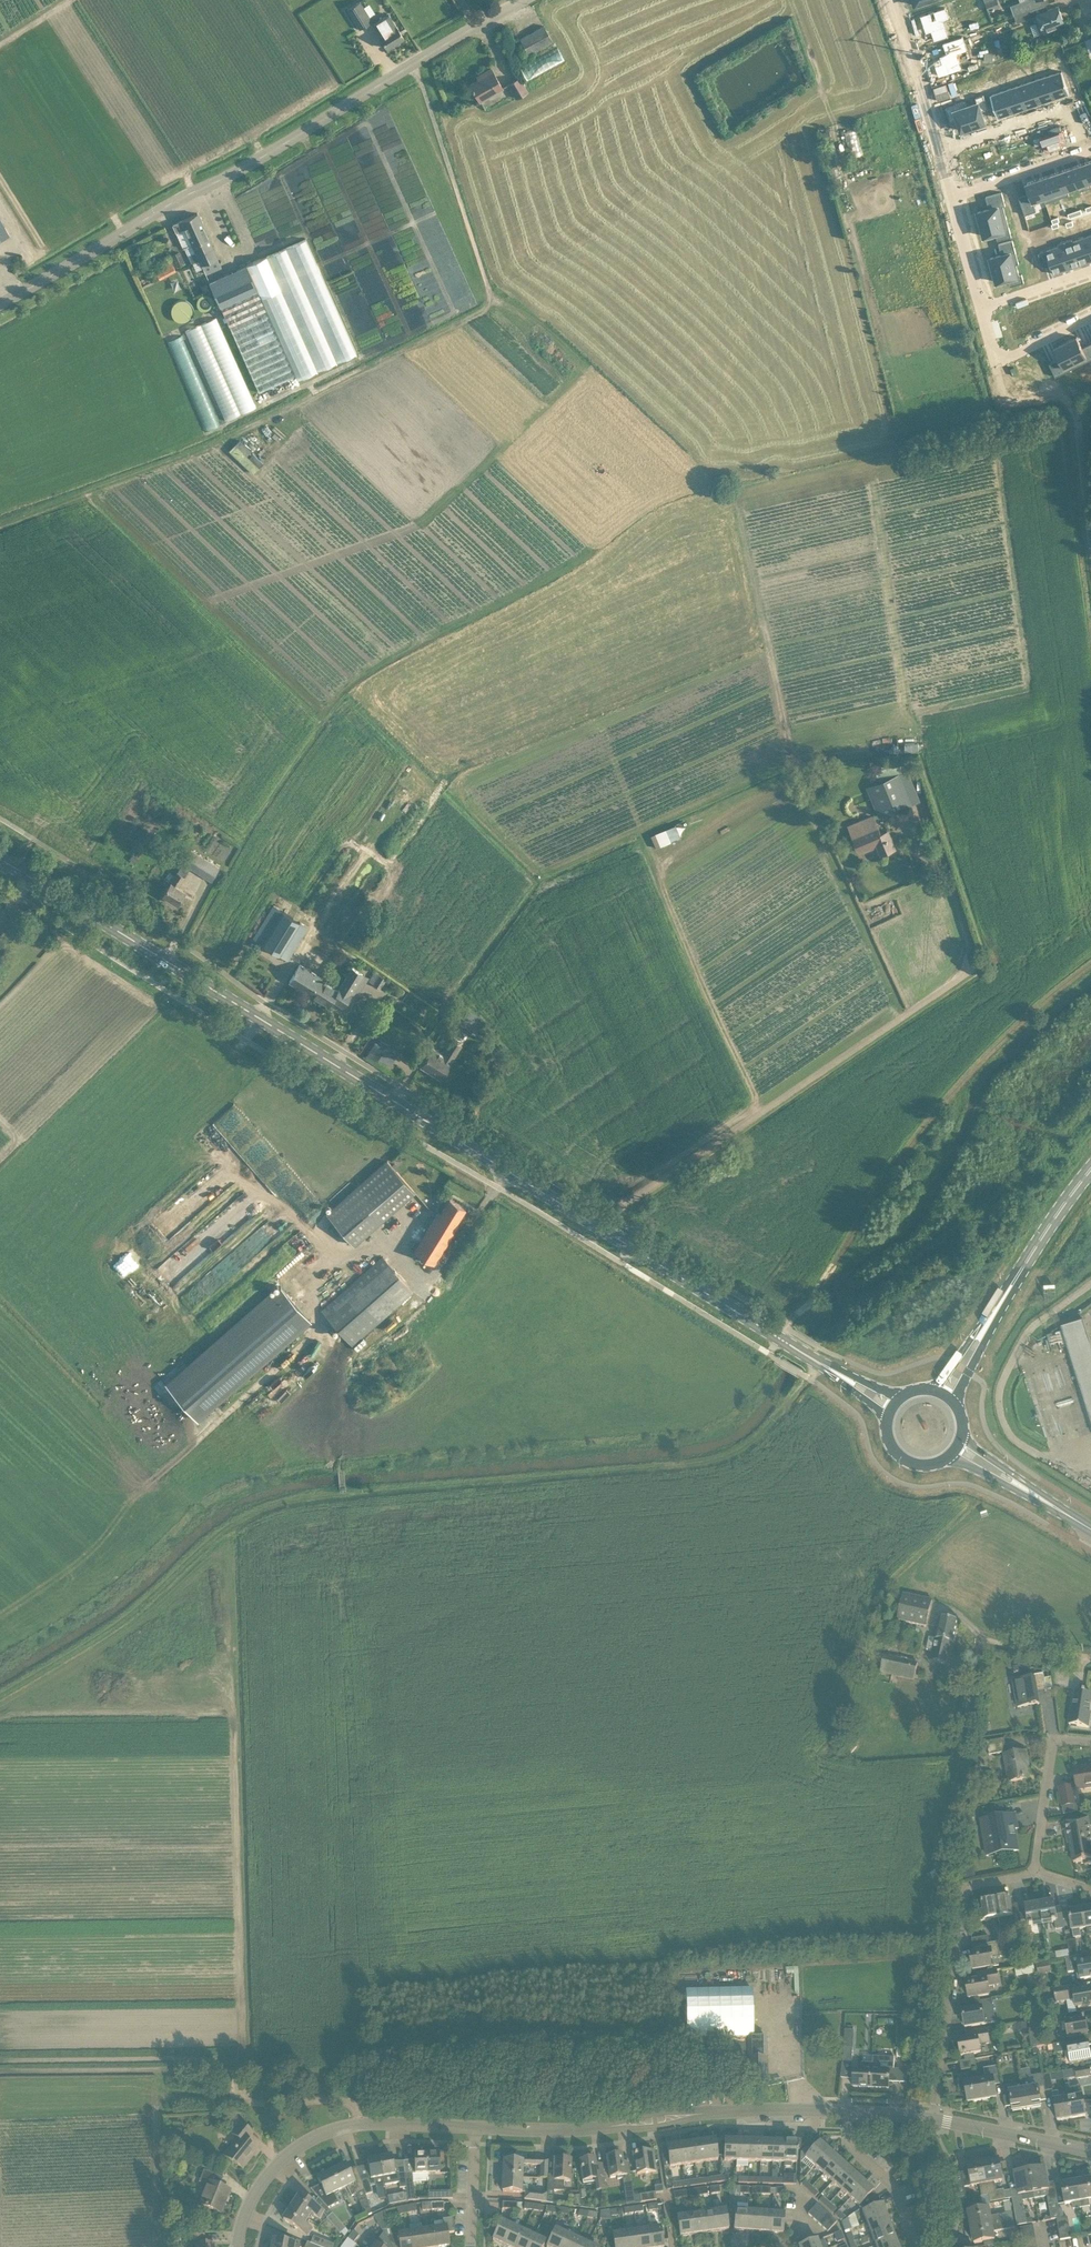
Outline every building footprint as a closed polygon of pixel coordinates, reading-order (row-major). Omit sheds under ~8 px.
[(986,2),(989,10),(994,8),(991,0),(986,2)] [(1021,1),(1012,5),(1015,15),(1029,10),(1046,3),(1045,0),(1020,0),(1021,1)] [(348,9),(360,29),(372,21),(360,1),(348,9)] [(1034,15),(1038,25),(1041,34),(1049,30),(1059,26),(1058,22),(1064,20),(1059,6),(1034,15)] [(926,33),(932,31),(935,40),(949,36),(946,26),(952,24),(949,18),(946,7),(920,15),(924,26),(926,33)] [(1018,22),(1022,20),(1032,17),(1029,10),(1015,15),(1018,22)] [(404,37),(398,28),(397,26),(396,26),(389,14),(373,24),(381,35),(380,36),(387,48),(404,37)] [(553,41),(549,35),(544,25),(521,38),(529,54),(553,41)] [(933,66),(936,75),(938,74),(939,76),(962,68),(957,53),(968,50),(963,36),(943,42),(946,53),(940,56),(940,58),(936,59),(934,60),(935,65),(933,66)] [(564,51),(526,68),(532,81),(570,64),(564,51)] [(986,52),(985,60),(993,61),(994,53),(986,52)] [(926,85),(935,81),(926,55),(917,58),(926,85)] [(480,101),(489,96),(503,88),(497,78),(491,68),(483,73),(485,76),(471,84),(473,88),(472,88),(473,90),(474,90),(480,101)] [(1063,70),(1049,75),(1057,97),(1071,92),(1071,91),(1063,70)] [(1049,75),(1035,80),(1043,103),(1057,97),(1049,75)] [(509,84),(517,98),(527,92),(519,78),(509,84)] [(1035,80),(1021,86),(1029,108),(1043,103),(1035,80)] [(1021,86),(1006,91),(1014,113),(1029,108),(1021,86)] [(1006,91),(992,96),(1000,118),(1014,113),(1006,91)] [(978,106),(967,110),(973,130),(985,126),(982,115),(989,113),(984,99),(976,101),(978,106)] [(954,108),(946,111),(950,125),(958,122),(961,134),(973,130),(967,110),(956,113),(954,108)] [(863,132),(850,134),(854,161),(866,160),(863,132)] [(1073,158),(1082,176),(1090,171),(1090,167),(1084,152),(1073,158)] [(1073,158),(1062,163),(1071,181),(1082,176),(1073,158)] [(1062,163),(1052,168),(1060,186),(1071,181),(1062,163)] [(1052,168),(1041,173),(1049,191),(1060,186),(1052,168)] [(1035,187),(1028,191),(1034,204),(1041,201),(1038,196),(1049,191),(1041,173),(1030,178),(1035,187)] [(976,220),(973,220),(976,228),(996,223),(993,212),(998,210),(996,202),(982,206),(984,213),(975,216),(976,220)] [(185,218),(172,224),(176,232),(183,247),(186,246),(187,245),(193,243),(193,244),(204,267),(206,273),(222,266),(209,237),(202,223),(197,213),(185,218)] [(996,223),(976,228),(978,236),(980,235),(981,240),(991,237),(993,245),(1007,241),(1005,233),(999,234),(997,223),(996,223)] [(1030,231),(1032,239),(1040,236),(1054,231),(1053,228),(1052,223),(1037,228),(1030,231)] [(225,274),(210,281),(214,291),(221,306),(224,312),(259,391),(295,375),(296,375),(298,379),(356,353),(305,238),(260,259),(247,265),(225,274)] [(1072,248),(1082,270),(1090,266),(1090,256),(1084,242),(1072,248)] [(1072,248),(1052,257),(1058,270),(1065,267),(1069,276),(1082,270),(1072,248)] [(992,266),(990,267),(992,275),(1012,269),(1010,258),(1015,257),(1013,249),(999,252),(1000,260),(991,262),(992,266)] [(179,250),(172,254),(177,265),(185,262),(179,250)] [(172,261),(151,273),(155,281),(176,270),(172,261)] [(1012,269),(992,275),(994,282),(996,282),(998,286),(1007,284),(1009,291),(1023,287),(1021,279),(1016,281),(1013,269),(1012,269)] [(201,285),(206,295),(211,293),(207,283),(201,285)] [(157,307),(165,303),(158,286),(149,290),(157,307)] [(258,411),(223,319),(192,331),(226,422),(258,411)] [(1064,336),(1073,355),(1083,350),(1086,356),(1090,353),(1090,337),(1080,342),(1075,331),(1064,336)] [(1058,353),(1047,358),(1053,371),(1065,366),(1062,360),(1073,355),(1064,336),(1052,341),(1058,353)] [(171,344),(144,355),(178,441),(191,436),(191,437),(207,431),(208,434),(222,428),(187,337),(170,343),(171,344)] [(1086,383),(1078,388),(1080,394),(1089,389),(1086,383)] [(257,454),(245,442),(237,450),(259,472),(267,463),(257,454)] [(869,785),(874,795),(882,816),(913,803),(921,800),(908,769),(903,772),(897,758),(872,761),(880,781),(878,781),(869,785)] [(398,801),(386,815),(392,821),(405,807),(398,801)] [(895,847),(888,830),(881,833),(879,827),(868,832),(861,818),(850,823),(856,837),(861,849),(868,846),(868,845),(878,841),(882,852),(895,847)] [(178,903),(184,894),(186,891),(178,886),(190,867),(211,880),(219,866),(191,849),(183,862),(183,863),(171,881),(169,884),(163,894),(178,903)] [(129,859),(135,863),(138,858),(132,854),(129,859)] [(288,960),(294,950),(309,927),(274,905),(259,928),(253,938),(288,960)] [(343,1006),(349,997),(352,993),(351,993),(363,973),(352,967),(338,990),(322,979),(323,978),(300,964),(289,981),(329,1005),(333,999),(343,1006)] [(387,978),(375,970),(369,979),(381,987),(387,978)] [(469,1033),(479,1016),(468,1009),(457,1026),(469,1033)] [(441,1077),(447,1068),(461,1045),(452,1039),(443,1054),(432,1047),(421,1065),(441,1077)] [(379,1167),(327,1213),(354,1244),(415,1191),(388,1160),(379,1167)] [(434,1263),(453,1232),(459,1223),(457,1222),(466,1207),(450,1198),(441,1212),(439,1210),(433,1220),(414,1250),(434,1263)] [(414,1291),(382,1255),(321,1309),(353,1345),(414,1291)] [(199,1352),(165,1383),(166,1384),(198,1420),(240,1383),(303,1328),(295,1318),(303,1310),(281,1286),(272,1294),(270,1291),(242,1315),(232,1324),(203,1349),(199,1352)] [(1061,1331),(1090,1427),(1090,1349),(1083,1324),(1061,1331)] [(932,1601),(903,1594),(897,1621),(926,1627),(932,1601)] [(931,1662),(937,1663),(948,1666),(953,1644),(954,1644),(959,1623),(940,1619),(935,1639),(929,1638),(927,1650),(933,1652),(931,1662)] [(878,1621),(875,1626),(882,1630),(884,1624),(878,1621)] [(880,1673),(914,1681),(918,1664),(884,1656),(880,1673)] [(964,1692),(967,1670),(958,1669),(954,1691),(964,1692)] [(1046,1691),(1043,1675),(1030,1677),(1030,1680),(1013,1683),(1018,1708),(1039,1705),(1037,1693),(1046,1691)] [(1067,1699),(1075,1701),(1079,1683),(1070,1681),(1067,1699)] [(1070,1723),(1090,1727),(1090,1722),(1090,1693),(1089,1693),(1089,1692),(1087,1692),(1080,1691),(1076,1708),(1074,1707),(1071,1721),(1070,1723)] [(989,1756),(1006,1753),(1004,1740),(986,1743),(989,1756)] [(1026,1753),(1015,1754),(1004,1756),(1009,1783),(1028,1779),(1026,1763),(1028,1763),(1026,1753)] [(1083,1771),(1082,1768),(1073,1769),(1077,1791),(1090,1788),(1090,1769),(1083,1771)] [(1059,1789),(1062,1807),(1063,1815),(1078,1813),(1077,1805),(1075,1805),(1072,1787),(1059,1789)] [(987,1856),(996,1855),(1018,1851),(1014,1829),(1017,1829),(1015,1816),(1004,1817),(981,1822),(983,1833),(987,1856)] [(1088,1819),(1076,1821),(1065,1823),(1069,1845),(1070,1845),(1074,1864),(1084,1862),(1085,1866),(1090,1865),(1090,1835),(1088,1819)] [(1014,1924),(1014,1927),(1021,1926),(1019,1915),(1018,1905),(1011,1906),(1010,1898),(1002,1899),(1001,1894),(995,1895),(1000,1926),(1014,1924)] [(1001,1931),(1000,1927),(1000,1926),(995,1895),(988,1896),(989,1902),(982,1903),(983,1912),(978,1912),(979,1922),(990,1921),(992,1932),(1001,1931)] [(1065,1928),(1063,1918),(1061,1908),(1055,1909),(1054,1902),(1039,1904),(1043,1926),(1055,1924),(1056,1930),(1065,1928)] [(1026,1938),(1025,1935),(1033,1934),(1032,1928),(1043,1926),(1039,1904),(1024,1906),(1026,1914),(1019,1915),(1021,1926),(1022,1925),(1023,1936),(1024,1938),(1026,1938)] [(1080,1930),(1086,1929),(1083,1910),(1069,1913),(1073,1940),(1082,1938),(1080,1930)] [(972,1940),(973,1945),(973,1947),(989,1944),(988,1937),(972,1940)] [(1076,1941),(1067,1942),(1070,1958),(1079,1957),(1076,1941)] [(973,1971),(984,1969),(999,1966),(998,1958),(1000,1958),(998,1943),(989,1944),(973,1947),(974,1954),(972,1954),(973,1961),(971,1961),(973,1971)] [(1082,1963),(1081,1956),(1079,1957),(1070,1958),(1065,1959),(1068,1973),(1079,1971),(1081,1980),(1090,1978),(1090,1962),(1082,1963)] [(1045,1963),(1036,1964),(1038,1977),(1047,1975),(1045,1963)] [(1033,1967),(1026,1968),(1028,1976),(1035,1975),(1033,1967)] [(969,2000),(980,1998),(989,1996),(988,1987),(998,1985),(996,1971),(977,1974),(978,1981),(966,1983),(969,2000)] [(1039,1981),(1030,1983),(1032,1992),(1040,1991),(1039,1981)] [(1058,1989),(1054,1990),(1056,2003),(1075,2000),(1076,2009),(1090,2007),(1090,1993),(1090,1990),(1070,1994),(1069,1987),(1058,1989)] [(965,2029),(976,2027),(985,2025),(983,2017),(995,2015),(992,2000),(986,2001),(976,2003),(977,2010),(962,2012),(965,2029)] [(782,2012),(782,2022),(795,2022),(794,2012),(782,2012)] [(1066,2022),(1068,2039),(1087,2036),(1084,2019),(1066,2022)] [(1037,2048),(1045,2047),(1042,2028),(1029,2030),(1032,2049),(1037,2048)] [(980,2053),(979,2045),(989,2043),(987,2029),(981,2030),(970,2032),(971,2039),(958,2041),(961,2057),(964,2056),(965,2061),(975,2059),(974,2054),(980,2053)] [(766,2038),(728,2040),(728,2043),(729,2060),(738,2060),(745,2060),(746,2086),(767,2086),(767,2059),(766,2043),(766,2038)] [(1046,2053),(1054,2052),(1054,2054),(1068,2052),(1071,2066),(1090,2062),(1090,2058),(1088,2042),(1082,2043),(1083,2046),(1072,2048),(1071,2043),(1045,2047),(1046,2053)] [(852,2064),(853,2053),(853,2048),(845,2048),(843,2063),(852,2064)] [(814,2054),(816,2054),(816,2067),(842,2068),(842,2060),(842,2052),(814,2050),(814,2053),(814,2054)] [(975,2059),(965,2061),(960,2062),(961,2071),(972,2069),(977,2068),(975,2059)] [(872,2071),(871,2088),(889,2089),(889,2083),(907,2084),(909,2070),(889,2069),(889,2072),(878,2072),(878,2065),(872,2065),(871,2071),(872,2071)] [(1001,2085),(999,2074),(998,2067),(984,2069),(986,2080),(979,2082),(982,2101),(996,2098),(994,2086),(1001,2085)] [(1077,2079),(1080,2078),(1087,2077),(1090,2076),(1089,2069),(1079,2071),(1075,2071),(1064,2073),(1065,2078),(1076,2076),(1077,2079)] [(853,2088),(871,2088),(872,2071),(871,2071),(853,2070),(854,2076),(853,2088)] [(1042,2076),(1045,2092),(1053,2090),(1050,2074),(1042,2076)] [(968,2104),(982,2101),(979,2082),(968,2084),(966,2075),(958,2077),(960,2091),(966,2090),(968,2104)] [(1030,2077),(1030,2078),(1022,2079),(1023,2090),(1027,2110),(1041,2108),(1040,2102),(1047,2101),(1045,2092),(1042,2076),(1042,2075),(1030,2077)] [(1068,2099),(1071,2119),(1086,2117),(1080,2087),(1071,2089),(1070,2084),(1065,2085),(1068,2099)] [(1027,2110),(1023,2090),(1017,2091),(1015,2085),(1002,2087),(1005,2108),(1012,2107),(1013,2112),(1027,2110)] [(1068,2099),(1060,2101),(1058,2092),(1052,2093),(1057,2122),(1071,2119),(1068,2099)] [(223,2156),(224,2157),(233,2163),(234,2162),(243,2169),(253,2156),(255,2158),(260,2151),(247,2141),(253,2134),(244,2127),(241,2124),(232,2135),(239,2140),(232,2148),(230,2147),(223,2156)] [(702,2141),(705,2163),(718,2161),(716,2150),(715,2139),(702,2141)] [(724,2161),(736,2161),(737,2140),(725,2140),(724,2161)] [(737,2140),(736,2161),(736,2167),(748,2167),(748,2162),(749,2140),(737,2140)] [(748,2162),(760,2162),(761,2141),(749,2140),(748,2162)] [(705,2163),(702,2141),(691,2143),(694,2164),(705,2163)] [(761,2141),(760,2162),(772,2162),(773,2141),(761,2141)] [(773,2141),(772,2162),(784,2163),(785,2141),(773,2141)] [(791,2167),(791,2163),(797,2163),(797,2151),(798,2151),(806,2142),(785,2141),(784,2163),(784,2167),(791,2167)] [(800,2153),(800,2162),(802,2162),(806,2158),(815,2166),(829,2151),(820,2142),(812,2150),(807,2146),(800,2153)] [(679,2145),(682,2166),(694,2164),(691,2143),(679,2145)] [(670,2167),(681,2166),(682,2166),(679,2145),(667,2147),(670,2167)] [(829,2151),(815,2166),(823,2174),(838,2159),(829,2151)] [(637,2175),(641,2174),(652,2172),(649,2153),(634,2155),(637,2175)] [(428,2174),(440,2174),(439,2154),(427,2155),(428,2174)] [(412,2173),(405,2174),(407,2188),(408,2202),(415,2201),(415,2196),(413,2183),(427,2183),(427,2174),(428,2174),(427,2155),(414,2155),(414,2166),(415,2173),(412,2173)] [(400,2189),(407,2188),(405,2174),(395,2175),(391,2156),(380,2158),(385,2185),(399,2183),(400,2189)] [(632,2184),(631,2175),(629,2164),(622,2165),(621,2157),(607,2159),(608,2170),(610,2178),(617,2177),(617,2179),(622,2179),(623,2185),(632,2184)] [(384,2185),(385,2185),(380,2158),(367,2161),(371,2180),(374,2180),(376,2189),(385,2188),(384,2185)] [(547,2179),(548,2175),(548,2161),(513,2159),(513,2162),(504,2161),(503,2177),(523,2178),(523,2165),(540,2166),(540,2179),(547,2179)] [(838,2159),(823,2174),(832,2182),(846,2167),(838,2159)] [(200,2160),(198,2166),(207,2169),(209,2164),(200,2160)] [(580,2163),(581,2173),(583,2185),(594,2183),(596,2191),(605,2190),(602,2166),(596,2167),(595,2160),(580,2163)] [(569,2182),(570,2173),(570,2162),(555,2161),(554,2175),(548,2175),(547,2179),(547,2191),(563,2191),(564,2182),(569,2182)] [(989,2196),(990,2203),(1006,2200),(1004,2193),(1004,2190),(996,2191),(994,2182),(1002,2181),(1000,2171),(999,2161),(983,2163),(989,2196)] [(989,2196),(983,2163),(983,2164),(971,2167),(971,2165),(968,2166),(969,2172),(962,2174),(964,2185),(965,2188),(980,2185),(982,2197),(989,2196)] [(356,2168),(348,2172),(345,2166),(331,2173),(337,2184),(340,2191),(347,2188),(351,2197),(353,2196),(354,2197),(356,2195),(363,2209),(362,2209),(366,2217),(372,2214),(371,2213),(372,2213),(371,2208),(370,2209),(368,2203),(365,2195),(366,2195),(365,2191),(361,2183),(356,2168)] [(846,2167),(832,2182),(841,2190),(855,2175),(846,2167)] [(1030,2173),(1034,2199),(1035,2199),(1047,2197),(1048,2205),(1050,2217),(1044,2218),(1044,2221),(1061,2219),(1058,2203),(1055,2183),(1048,2185),(1046,2170),(1030,2173)] [(201,2205),(210,2209),(221,2214),(230,2191),(220,2187),(223,2179),(204,2171),(200,2183),(208,2187),(201,2205)] [(334,2194),(340,2191),(337,2184),(331,2173),(317,2179),(320,2185),(311,2190),(328,2209),(339,2203),(334,2194)] [(1026,2224),(1022,2201),(1034,2199),(1030,2173),(1015,2176),(1018,2190),(1011,2191),(1013,2202),(1017,2226),(1027,2225),(1026,2224)] [(962,2174),(954,2175),(956,2187),(964,2185),(962,2174)] [(796,2185),(796,2175),(783,2175),(783,2178),(784,2178),(784,2185),(796,2185)] [(855,2175),(841,2190),(850,2199),(864,2183),(855,2175)] [(524,2200),(535,2202),(546,2203),(547,2193),(528,2191),(528,2186),(522,2186),(523,2178),(503,2177),(502,2193),(525,2193),(524,2200)] [(369,2194),(372,2193),(368,2180),(361,2183),(365,2191),(366,2195),(369,2194)] [(1076,2183),(1081,2209),(1089,2207),(1088,2200),(1090,2200),(1090,2180),(1076,2183)] [(808,2192),(811,2187),(805,2181),(801,2185),(808,2192)] [(850,2199),(861,2209),(877,2199),(877,2198),(878,2198),(873,2192),(873,2191),(864,2183),(850,2199)] [(1062,2185),(1064,2196),(1065,2204),(1071,2203),(1073,2210),(1081,2209),(1076,2183),(1062,2185)] [(814,2198),(818,2194),(811,2187),(808,2192),(814,2198)] [(699,2196),(708,2195),(707,2188),(698,2189),(699,2196)] [(689,2198),(699,2196),(698,2189),(688,2191),(689,2198)] [(686,2191),(673,2193),(675,2200),(687,2198),(686,2191)] [(403,2193),(396,2194),(398,2204),(405,2202),(403,2193)] [(641,2203),(646,2202),(656,2201),(655,2193),(644,2195),(639,2195),(640,2198),(634,2199),(635,2203),(641,2203)] [(633,2194),(625,2196),(626,2204),(627,2204),(634,2203),(635,2203),(633,2194)] [(580,2195),(573,2196),(574,2205),(581,2204),(580,2199),(580,2195)] [(291,2208),(308,2220),(311,2214),(319,2219),(324,2212),(308,2202),(299,2196),(291,2208)] [(826,2208),(830,2203),(823,2197),(819,2202),(826,2208)] [(877,2199),(861,2209),(867,2224),(887,2216),(882,2205),(877,2199)] [(830,2203),(826,2208),(833,2215),(837,2210),(830,2203)] [(406,2206),(408,2213),(417,2211),(415,2204),(406,2206)] [(817,2205),(808,2214),(813,2219),(822,2209),(817,2205)] [(408,2213),(406,2206),(397,2208),(398,2215),(408,2213)] [(283,2220),(292,2226),(308,2236),(312,2230),(304,2225),(308,2220),(291,2208),(283,2220)] [(324,2212),(323,2214),(327,2220),(340,2234),(341,2233),(344,2237),(348,2231),(346,2230),(333,2214),(328,2209),(324,2212)] [(822,2209),(813,2219),(818,2223),(827,2214),(822,2209)] [(716,2232),(728,2230),(726,2210),(713,2212),(716,2232)] [(971,2228),(971,2229),(1003,2223),(1002,2215),(990,2217),(989,2210),(968,2213),(969,2217),(970,2216),(972,2228),(971,2228)] [(601,2212),(600,2219),(611,2220),(610,2217),(609,2211),(603,2212),(601,2212)] [(734,2230),(746,2231),(748,2211),(735,2211),(735,2219),(734,2230)] [(760,2212),(748,2211),(746,2231),(758,2232),(760,2212)] [(704,2233),(716,2232),(713,2212),(701,2214),(704,2233)] [(772,2213),(760,2212),(758,2232),(770,2233),(772,2213)] [(842,2223),(846,2218),(839,2212),(835,2217),(842,2223)] [(784,2214),(773,2213),(772,2213),(770,2233),(783,2234),(784,2214)] [(692,2235),(704,2233),(701,2214),(689,2215),(692,2235)] [(827,2214),(818,2223),(823,2228),(832,2218),(827,2214)] [(680,2237),(692,2235),(689,2215),(677,2217),(680,2237)] [(867,2224),(871,2235),(891,2228),(887,2216),(867,2224)] [(832,2218),(823,2228),(827,2232),(836,2222),(832,2218)] [(437,2246),(449,2246),(447,2234),(454,2233),(453,2222),(452,2219),(443,2220),(444,2228),(435,2229),(434,2229),(437,2246)] [(1059,2240),(1068,2239),(1065,2219),(1056,2220),(1059,2240)] [(386,2221),(377,2223),(382,2231),(387,2230),(386,2221)] [(504,2246),(513,2226),(501,2221),(493,2241),(504,2246)] [(841,2223),(844,2232),(850,2230),(846,2221),(841,2223)] [(1014,2221),(1003,2223),(971,2229),(972,2229),(974,2241),(973,2241),(974,2244),(995,2240),(993,2232),(1015,2229),(1014,2221)] [(1021,2234),(1034,2232),(1033,2225),(1020,2228),(1021,2234)] [(524,2232),(513,2226),(504,2246),(506,2246),(517,2246),(524,2232)] [(660,2228),(648,2229),(651,2246),(663,2246),(660,2228)] [(891,2228),(871,2235),(875,2246),(895,2239),(891,2228)] [(425,2246),(437,2246),(434,2229),(422,2231),(425,2246)] [(567,2234),(555,2229),(547,2246),(561,2246),(567,2234)] [(648,2229),(636,2231),(639,2246),(651,2246),(648,2229)] [(411,2233),(398,2234),(398,2235),(391,2235),(390,2230),(387,2230),(382,2231),(386,2238),(386,2237),(392,2246),(413,2246),(411,2233)] [(413,2246),(425,2246),(422,2231),(411,2233),(413,2246)] [(636,2231),(624,2233),(626,2246),(639,2246),(636,2231)] [(837,2243),(844,2240),(841,2231),(834,2234),(837,2243)] [(352,2232),(348,2239),(354,2244),(354,2243),(359,2236),(353,2232),(352,2232)] [(535,2237),(524,2232),(517,2246),(530,2246),(535,2237)] [(1022,2241),(1035,2239),(1034,2232),(1021,2234),(1022,2241)] [(624,2233),(612,2235),(614,2246),(626,2246),(624,2233)] [(849,2243),(854,2241),(851,2233),(845,2235),(849,2243)] [(577,2239),(567,2234),(561,2246),(574,2246),(577,2239)] [(318,2246),(334,2246),(314,2237),(311,2244),(318,2246)] [(546,2242),(535,2237),(530,2246),(543,2246),(546,2242)]
